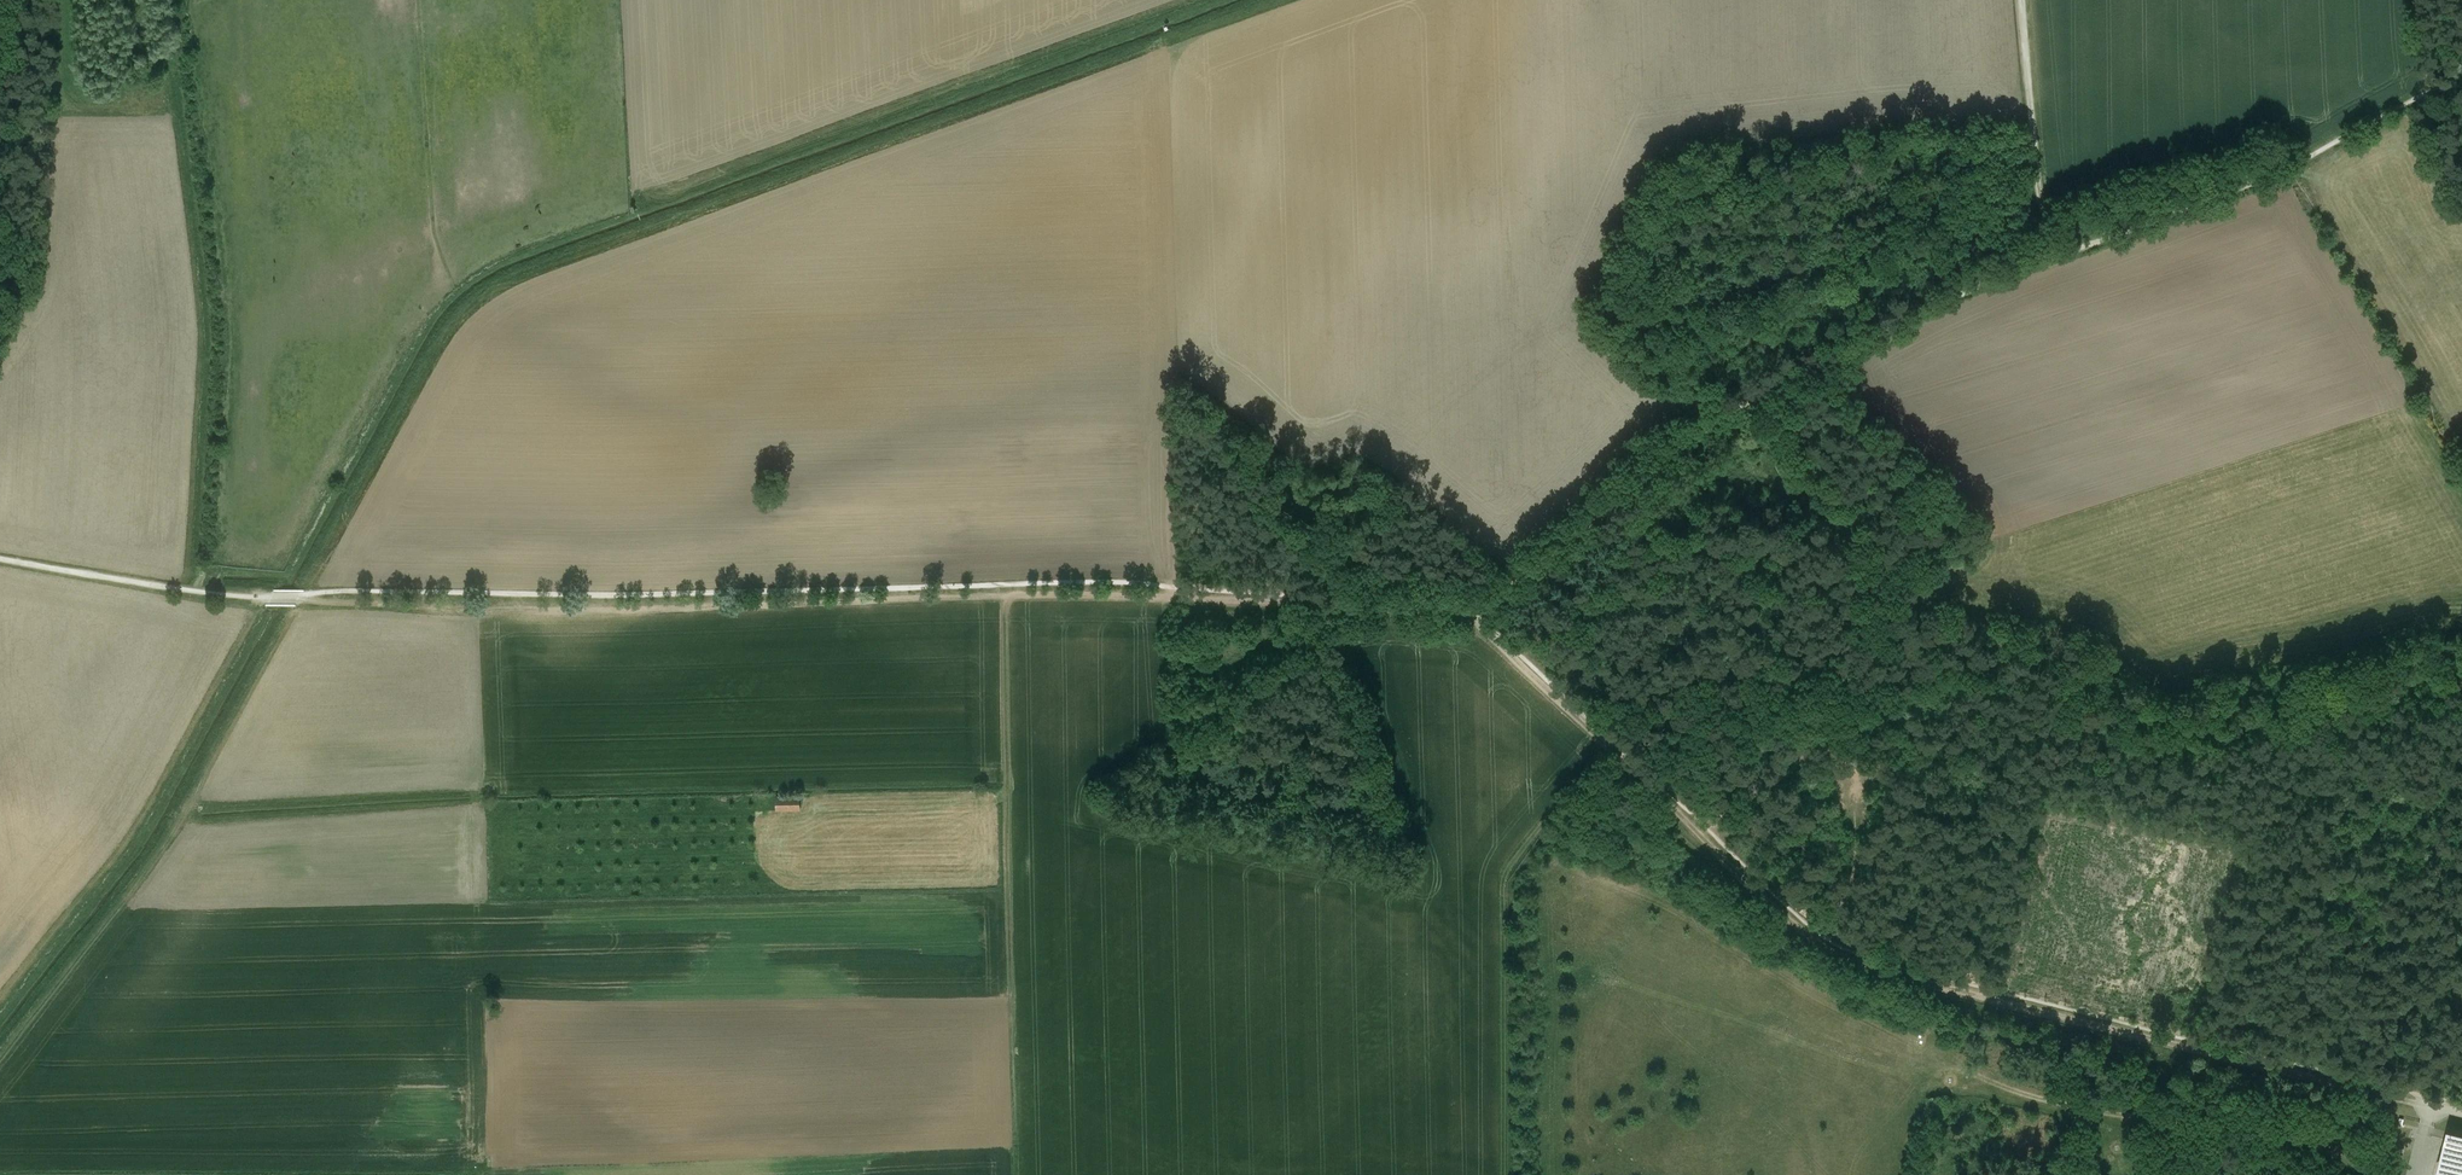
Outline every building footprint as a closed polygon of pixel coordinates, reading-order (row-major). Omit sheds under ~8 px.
[(805,801),(780,802),(780,810),(805,809),(805,801)] [(2448,1129),(2437,1172),(2450,1174),(2461,1174),(2461,1133),(2448,1129)]
